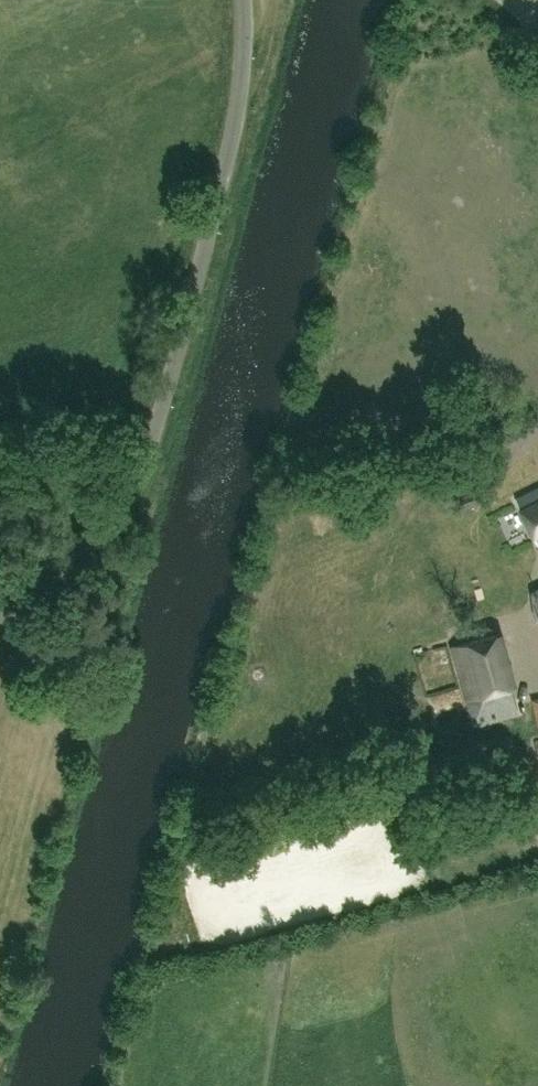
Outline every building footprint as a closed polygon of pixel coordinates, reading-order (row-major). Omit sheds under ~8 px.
[(537,542),(537,487),(516,498),(525,516),(526,515),(531,527),(530,527),(537,542)] [(480,488),(460,495),(464,509),(484,502),(480,488)]
